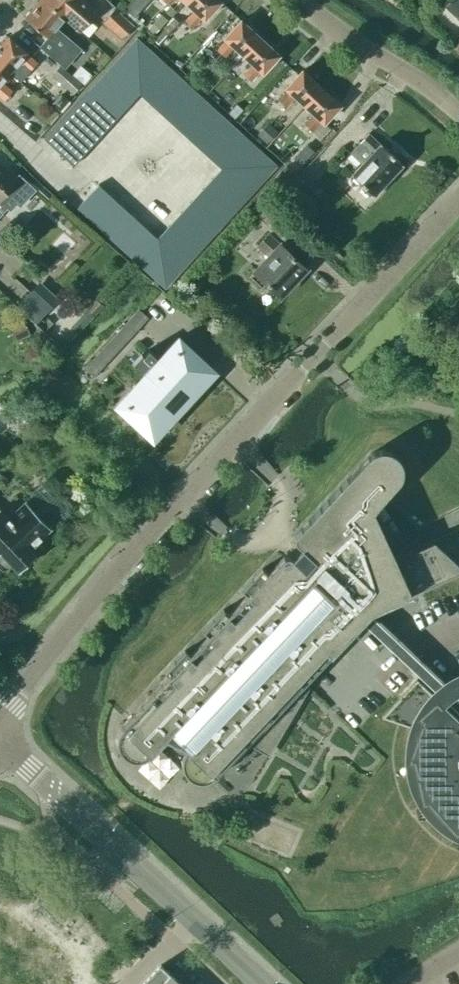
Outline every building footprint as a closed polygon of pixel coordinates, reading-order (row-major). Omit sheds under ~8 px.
[(64,18),(44,0),(40,0),(24,18),(47,37),(39,46),(55,60),(71,41),(56,27),(64,18)] [(64,18),(72,8),(88,21),(97,11),(84,0),(44,0),(64,18)] [(148,0),(132,0),(124,8),(134,16),(148,0)] [(184,1),(193,8),(183,19),(192,27),(201,16),(204,18),(220,1),(219,0),(184,0),(184,1)] [(441,5),(442,6),(443,5),(458,20),(458,19),(458,0),(446,0),(441,5)] [(120,37),(132,25),(114,9),(103,21),(120,37)] [(147,28),(154,34),(164,23),(159,19),(157,17),(152,23),(151,24),(147,28)] [(179,23),(173,17),(152,40),(158,45),(179,23)] [(243,54),(259,36),(240,19),(224,37),(226,39),(217,49),(224,55),(234,45),(243,54)] [(0,46),(0,63),(10,72),(20,81),(29,71),(37,62),(26,53),(27,52),(9,36),(0,46)] [(278,53),(259,36),(243,54),(252,62),(243,73),(251,80),(260,69),(262,71),(278,53)] [(136,37),(99,77),(128,104),(139,93),(136,37)] [(176,74),(136,37),(139,93),(150,103),(176,74)] [(0,63),(0,96),(4,100),(12,91),(2,81),(10,72),(0,63)] [(81,83),(60,64),(51,75),(72,93),(81,83)] [(72,74),(71,74),(72,75),(81,83),(83,84),(84,84),(91,75),(79,65),(77,68),(76,70),(75,71),(72,74)] [(295,97),(304,105),(320,87),(302,70),(285,87),(287,89),(278,99),(286,107),(295,97)] [(188,85),(176,74),(150,103),(162,114),(188,85)] [(99,77),(88,89),(118,116),(128,104),(99,77)] [(200,96),(188,85),(162,114),(174,125),(200,96)] [(313,133),(323,122),(339,105),(320,87),(304,105),(314,114),(304,124),(311,131),(313,133)] [(88,89),(77,101),(107,128),(118,116),(88,89)] [(59,111),(69,100),(65,97),(60,92),(59,94),(56,97),(52,102),(51,103),(59,111)] [(212,106),(200,96),(174,125),(185,136),(212,106)] [(77,101),(67,113),(96,139),(107,128),(77,101)] [(224,117),(212,106),(185,136),(197,146),(224,117)] [(67,113),(56,125),(85,151),(96,139),(67,113)] [(25,114),(16,123),(34,140),(43,131),(25,114)] [(236,128),(224,117),(197,146),(209,157),(236,128)] [(85,151),(56,125),(43,138),(73,165),(85,151)] [(276,165),(236,128),(209,157),(220,167),(276,165)] [(373,193),(402,163),(381,142),(379,144),(368,133),(359,142),(371,153),(351,173),(363,184),(361,186),(368,194),(371,191),(373,193)] [(287,158),(297,167),(316,147),(306,138),(287,158)] [(239,206),(276,165),(220,167),(210,179),(239,206)] [(12,179),(0,168),(0,207),(3,210),(6,207),(10,210),(16,203),(20,206),(36,189),(18,173),(12,179)] [(289,204),(306,185),(296,176),(279,195),(289,204)] [(239,206),(210,179),(199,191),(228,217),(239,206)] [(110,195),(98,184),(76,207),(88,218),(110,195)] [(228,217),(199,191),(188,202),(217,229),(228,217)] [(122,206),(110,195),(88,218),(100,229),(122,206)] [(217,229),(188,202),(178,214),(207,241),(217,229)] [(295,230),(267,205),(257,216),(285,241),(295,230)] [(133,216),(122,206),(100,229),(112,240),(133,216)] [(207,241),(178,214),(167,226),(196,253),(207,241)] [(145,227),(133,216),(112,240),(124,250),(145,227)] [(196,253),(167,226),(156,237),(164,288),(170,281),(196,253)] [(156,237),(145,227),(124,250),(164,288),(156,237)] [(278,294),(304,266),(279,243),(279,244),(267,233),(257,244),(269,255),(254,271),(278,294)] [(58,298),(39,280),(16,306),(35,323),(58,298)] [(148,317),(138,308),(132,315),(142,324),(148,317)] [(142,324),(132,315),(126,321),(136,330),(142,324)] [(30,334),(21,317),(7,325),(16,342),(30,334)] [(136,330),(126,321),(121,327),(131,336),(136,330)] [(131,336),(121,327),(115,333),(125,342),(131,336)] [(125,342),(115,333),(108,341),(118,350),(125,342)] [(213,371),(177,337),(116,404),(152,438),(213,371)] [(118,350),(108,341),(102,348),(111,357),(118,350)] [(111,357),(102,348),(95,355),(105,364),(111,357)] [(105,364),(95,355),(89,361),(99,370),(105,364)] [(99,370),(89,361),(84,367),(93,376),(99,370)] [(361,621),(369,612),(458,571),(458,566),(432,540),(393,558),(370,508),(395,482),(396,480),(397,479),(398,477),(399,475),(399,473),(400,471),(400,469),(400,467),(400,465),(399,463),(398,461),(397,459),(396,457),(394,455),(393,454),(391,453),(389,451),(387,450),(384,450),(381,450),(380,450),(377,450),(375,450),(373,451),(372,452),(370,453),(294,533),(293,534),(293,535),(293,537),(293,538),(293,540),(294,540),(295,541),(300,546),(287,561),(285,559),(284,558),(283,558),(282,558),(281,558),(280,558),(279,559),(267,572),(262,568),(241,590),(246,594),(228,613),(223,609),(202,631),(207,635),(190,654),(184,650),(163,672),(168,677),(121,727),(119,728),(118,731),(117,732),(117,734),(116,736),(116,738),(116,740),(116,742),(116,743),(116,745),(117,747),(118,748),(119,750),(120,752),(121,753),(123,755),(124,756),(127,757),(128,758),(130,759),(132,759),(134,759),(137,759),(139,759),(142,758),(145,757),(148,755),(150,753),(165,737),(188,748),(186,749),(185,750),(184,752),(183,754),(182,756),(181,758),(181,760),(181,762),(181,764),(181,766),(181,768),(182,770),(183,772),(184,774),(186,776),(187,777),(189,779),(192,781),(195,782),(197,782),(200,782),(203,782),(206,781),(209,780),(211,779),(212,778),(215,776),(253,736),(272,747),(308,687),(302,683),(361,621)] [(37,502),(30,508),(40,518),(48,510),(59,522),(80,502),(71,493),(72,492),(60,480),(59,482),(52,474),(30,494),(37,502)] [(48,526),(40,518),(30,508),(23,500),(5,518),(0,512),(0,566),(4,567),(11,561),(17,568),(33,552),(27,546),(48,526)] [(458,720),(431,693),(416,679),(381,717),(416,729),(404,765),(406,765),(407,762),(411,762),(421,809),(423,808),(422,805),(426,802),(458,838),(458,837),(457,834),(458,830),(458,719),(458,720)] [(160,966),(142,983),(179,983),(160,966)]
